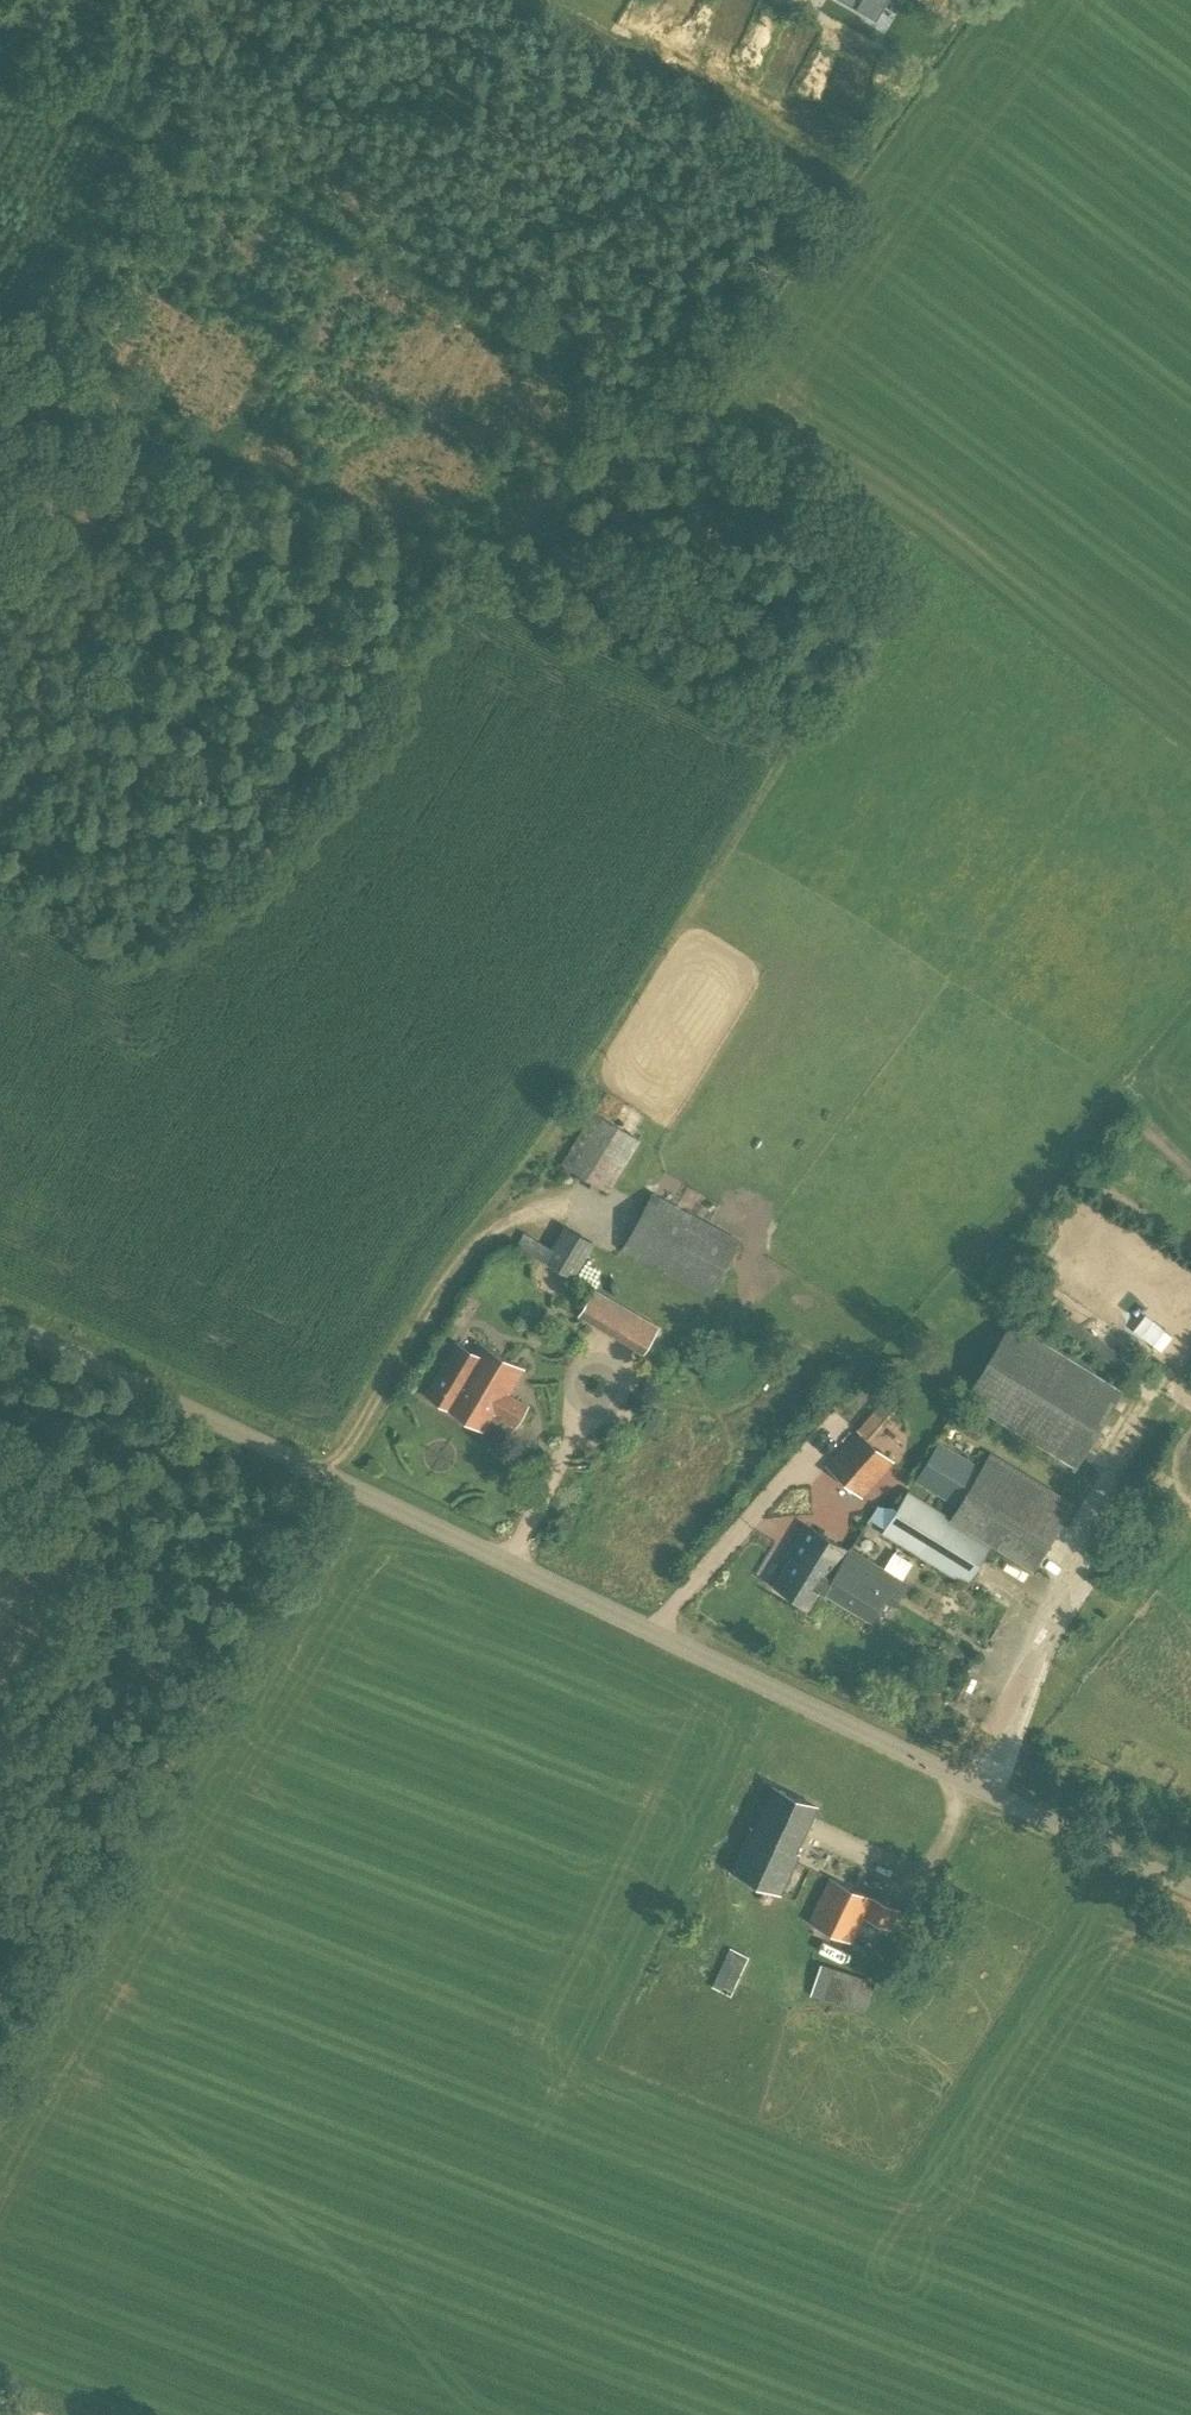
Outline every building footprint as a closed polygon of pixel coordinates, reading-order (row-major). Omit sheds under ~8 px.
[(694,0),(661,0),(686,14),(694,0)] [(758,0),(725,0),(709,31),(736,45),(758,0)] [(876,21),(889,0),(842,0),(876,21)] [(792,86),(815,38),(788,26),(766,73),(792,86)] [(561,1163),(607,1192),(641,1140),(594,1110),(561,1163)] [(652,1192),(621,1249),(711,1297),(741,1240),(652,1192)] [(524,1231),(516,1244),(573,1277),(594,1242),(564,1224),(551,1247),(524,1231)] [(578,1315),(643,1354),(659,1326),(594,1288),(578,1315)] [(964,1398),(1076,1467),(1123,1390),(1010,1321),(964,1398)] [(457,1340),(426,1395),(482,1429),(493,1414),(515,1426),(529,1404),(508,1391),(524,1369),(480,1341),(475,1350),(457,1340)] [(852,1426),(856,1430),(826,1465),(862,1497),(894,1461),(870,1440),(901,1404),(885,1390),(852,1426)] [(1034,1570),(1075,1502),(990,1451),(981,1467),(939,1440),(914,1480),(957,1507),(951,1517),(908,1490),(882,1533),(967,1585),(992,1545),(1034,1570)] [(818,1591),(823,1594),(849,1552),(809,1527),(791,1557),(794,1559),(776,1589),(808,1608),(818,1591)] [(849,1552),(823,1594),(863,1618),(877,1596),(894,1607),(906,1586),(849,1552)] [(730,1871),(781,1893),(800,1852),(796,1850),(817,1805),(773,1785),(754,1827),(751,1826),(730,1871)] [(899,1910),(828,1876),(808,1921),(852,1941),(863,1916),(890,1928),(899,1910)] [(712,1986),(731,1994),(748,1955),(730,1947),(712,1986)] [(801,1991),(864,2012),(873,1987),(809,1966),(801,1991)]
